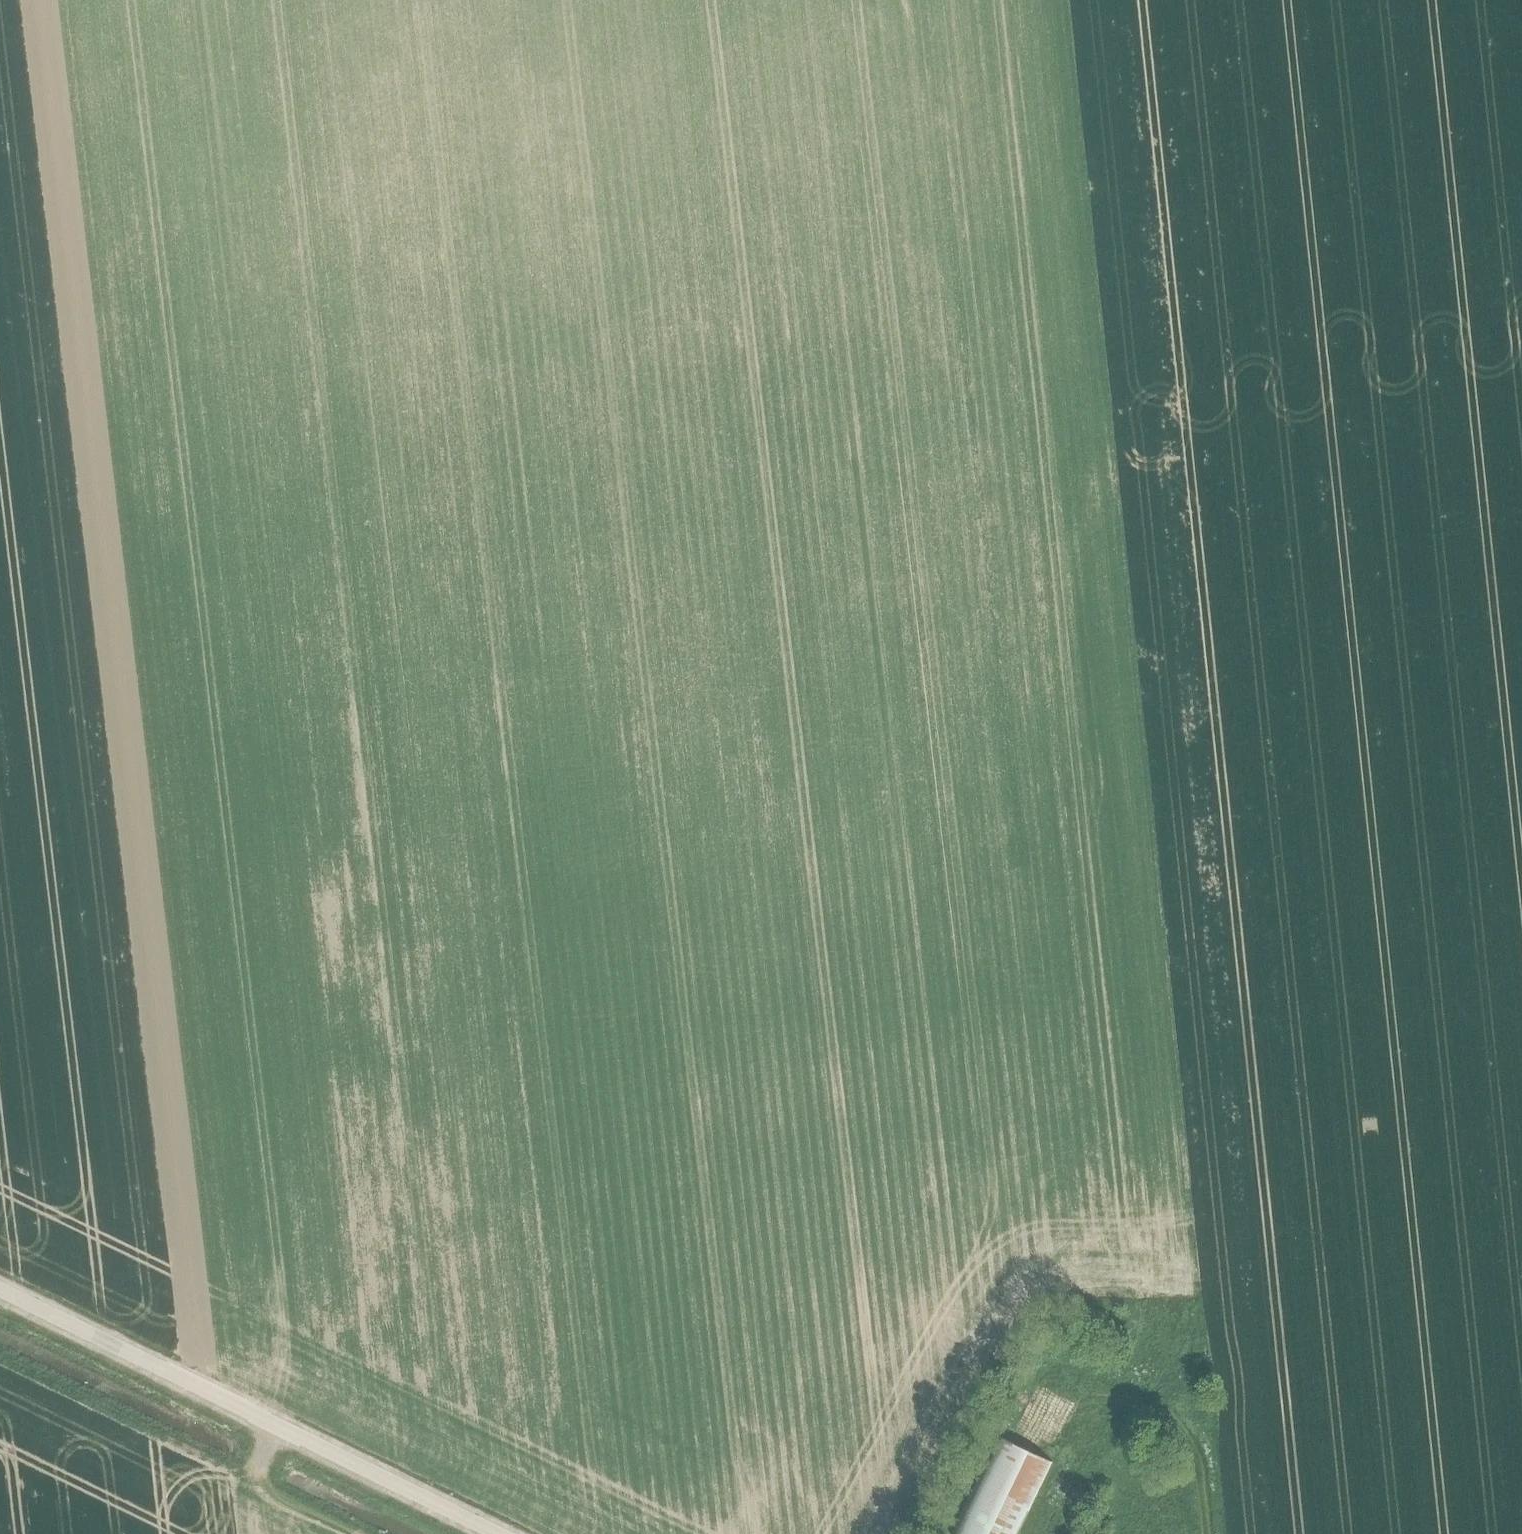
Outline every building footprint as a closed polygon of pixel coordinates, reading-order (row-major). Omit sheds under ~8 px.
[(954,1533),(1019,1533),(1053,1463),(998,1436),(951,1532),(954,1533)]
